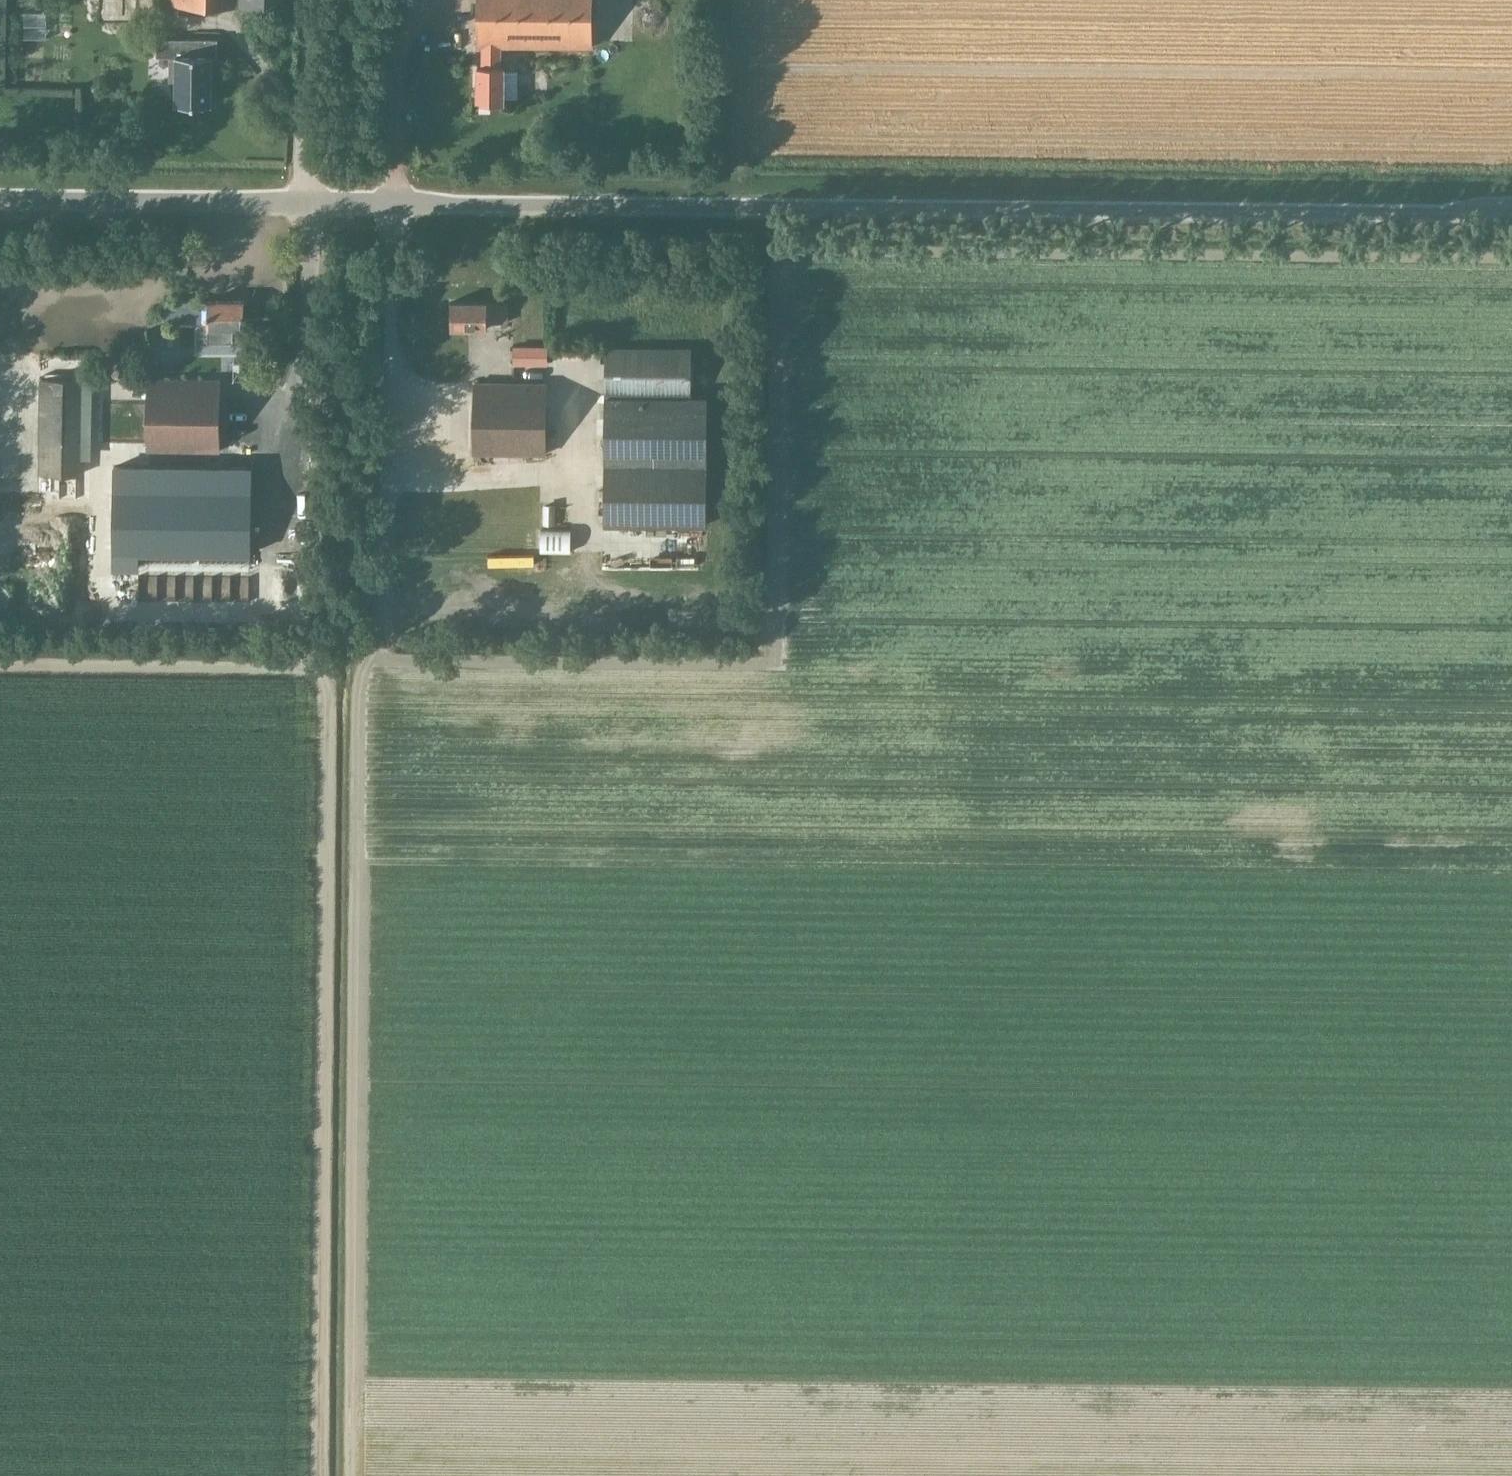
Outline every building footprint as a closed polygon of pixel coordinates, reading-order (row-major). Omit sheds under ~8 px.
[(592,0),(478,0),(478,46),(482,46),(482,66),(478,66),(477,102),(503,102),(504,66),(500,66),(500,46),(591,47),(592,0)] [(216,55),(216,39),(157,39),(157,55),(170,55),(170,58),(170,78),(176,79),(175,103),(211,103),(211,55),(216,55)] [(208,300),(195,300),(195,319),(207,319),(207,341),(232,341),(233,326),(244,326),(244,300),(208,299),(208,300)] [(508,301),(451,301),(451,327),(487,327),(487,321),(499,321),(508,321),(508,301)] [(548,363),(548,346),(513,345),(513,363),(548,363)] [(604,483),(707,484),(708,396),(691,395),(692,347),(606,346),(604,483)] [(80,478),(81,378),(40,377),(38,477),(80,478)] [(219,450),(220,379),(148,378),(148,449),(219,450)] [(545,453),(546,382),(475,381),(474,452),(545,453)] [(114,466),(113,566),(138,566),(138,551),(251,552),(251,467),(114,466)] [(706,523),(707,484),(604,483),(604,523),(706,523)] [(548,526),(547,549),(577,550),(577,527),(548,526)] [(250,576),(138,574),(138,599),(249,601),(250,576)]
